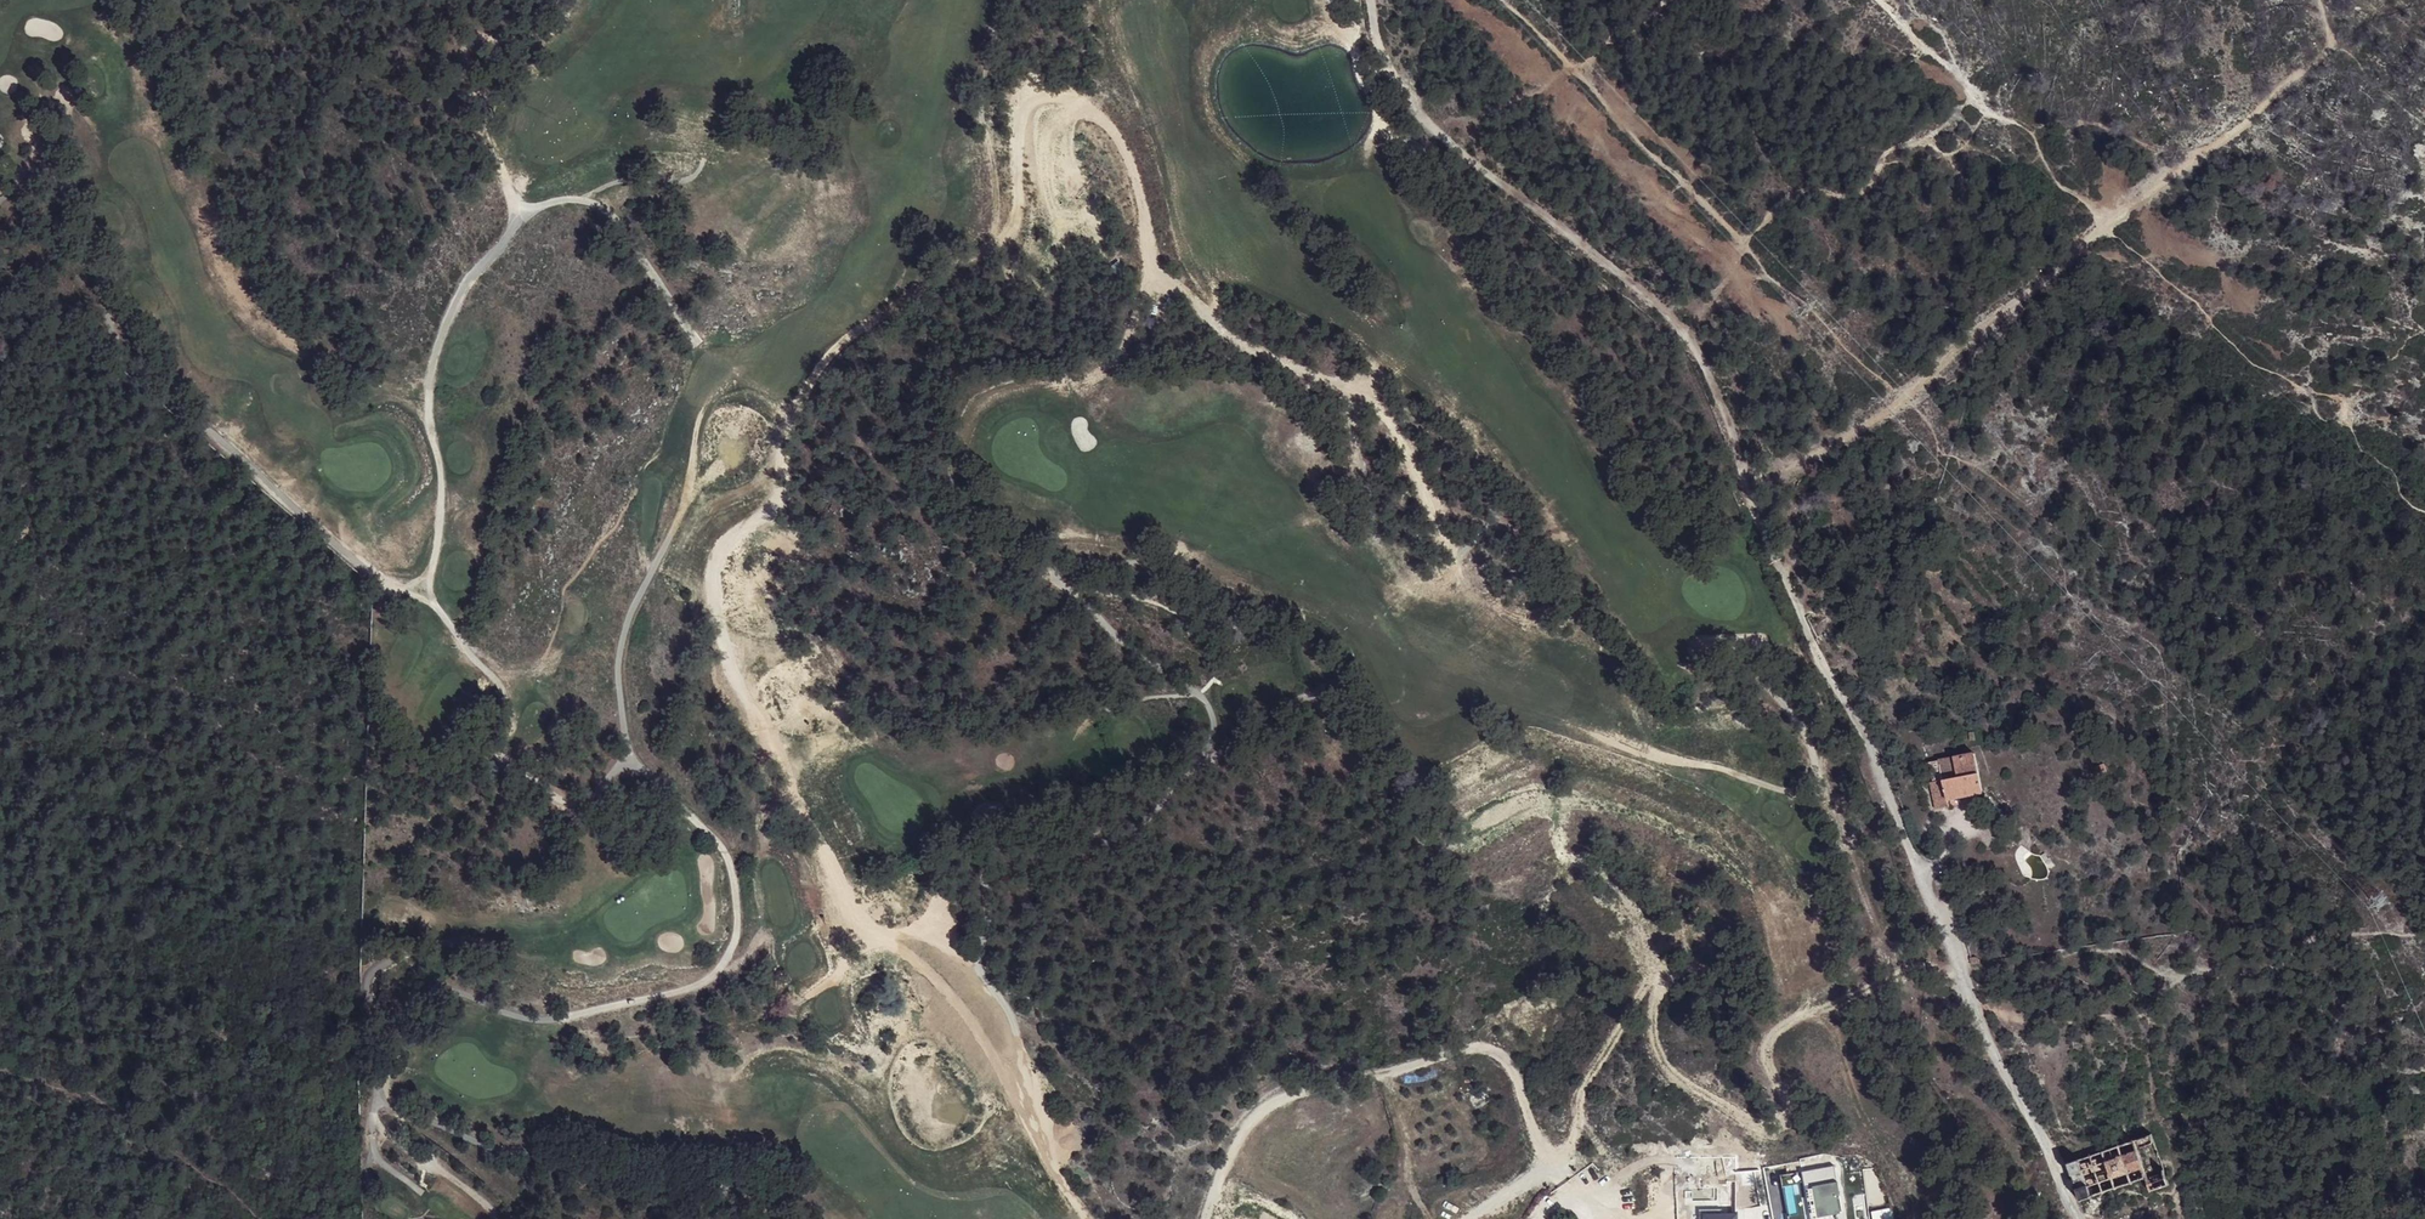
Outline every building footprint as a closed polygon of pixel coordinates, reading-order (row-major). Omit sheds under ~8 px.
[(1216,178),(1221,190),(1229,187),(1224,175),(1216,178)] [(1974,755),(1954,759),(1957,778),(1943,781),(1946,801),(1983,793),(1974,755)] [(1957,778),(1954,759),(1939,762),(1943,781),(1957,778)] [(2094,768),(2097,777),(2097,778),(2100,780),(2103,780),(2106,779),(2107,775),(2104,766),(2094,768)] [(1946,801),(1943,781),(1931,784),(1936,812),(1948,810),(1946,801)] [(2022,820),(2013,818),(2007,841),(2014,844),(2022,820)] [(2040,853),(2043,859),(2049,856),(2045,850),(2040,853)] [(1972,961),(1982,959),(1981,955),(1975,952),(1971,954),(1972,961)] [(2076,1150),(2074,1133),(2061,1135),(2063,1151),(2076,1150)] [(2151,1135),(2133,1141),(2146,1178),(2150,1192),(2169,1185),(2151,1135)] [(2133,1141),(2104,1151),(2103,1150),(2101,1150),(2102,1151),(2090,1156),(2090,1154),(2088,1155),(2088,1156),(2079,1160),(2078,1158),(2076,1159),(2077,1160),(2067,1163),(2082,1200),(2090,1197),(2090,1198),(2092,1197),(2092,1196),(2102,1193),(2102,1194),(2104,1194),(2103,1192),(2114,1188),(2115,1190),(2117,1189),(2117,1187),(2130,1183),(2131,1184),(2132,1184),(2131,1182),(2133,1182),(2146,1178),(2133,1141)] [(1810,1218),(1831,1218),(1832,1218),(1832,1213),(1839,1212),(1836,1194),(1839,1194),(1833,1165),(1778,1175),(1781,1186),(1803,1182),(1810,1218)] [(2150,1192),(2146,1178),(2133,1182),(2138,1196),(2150,1192)]
